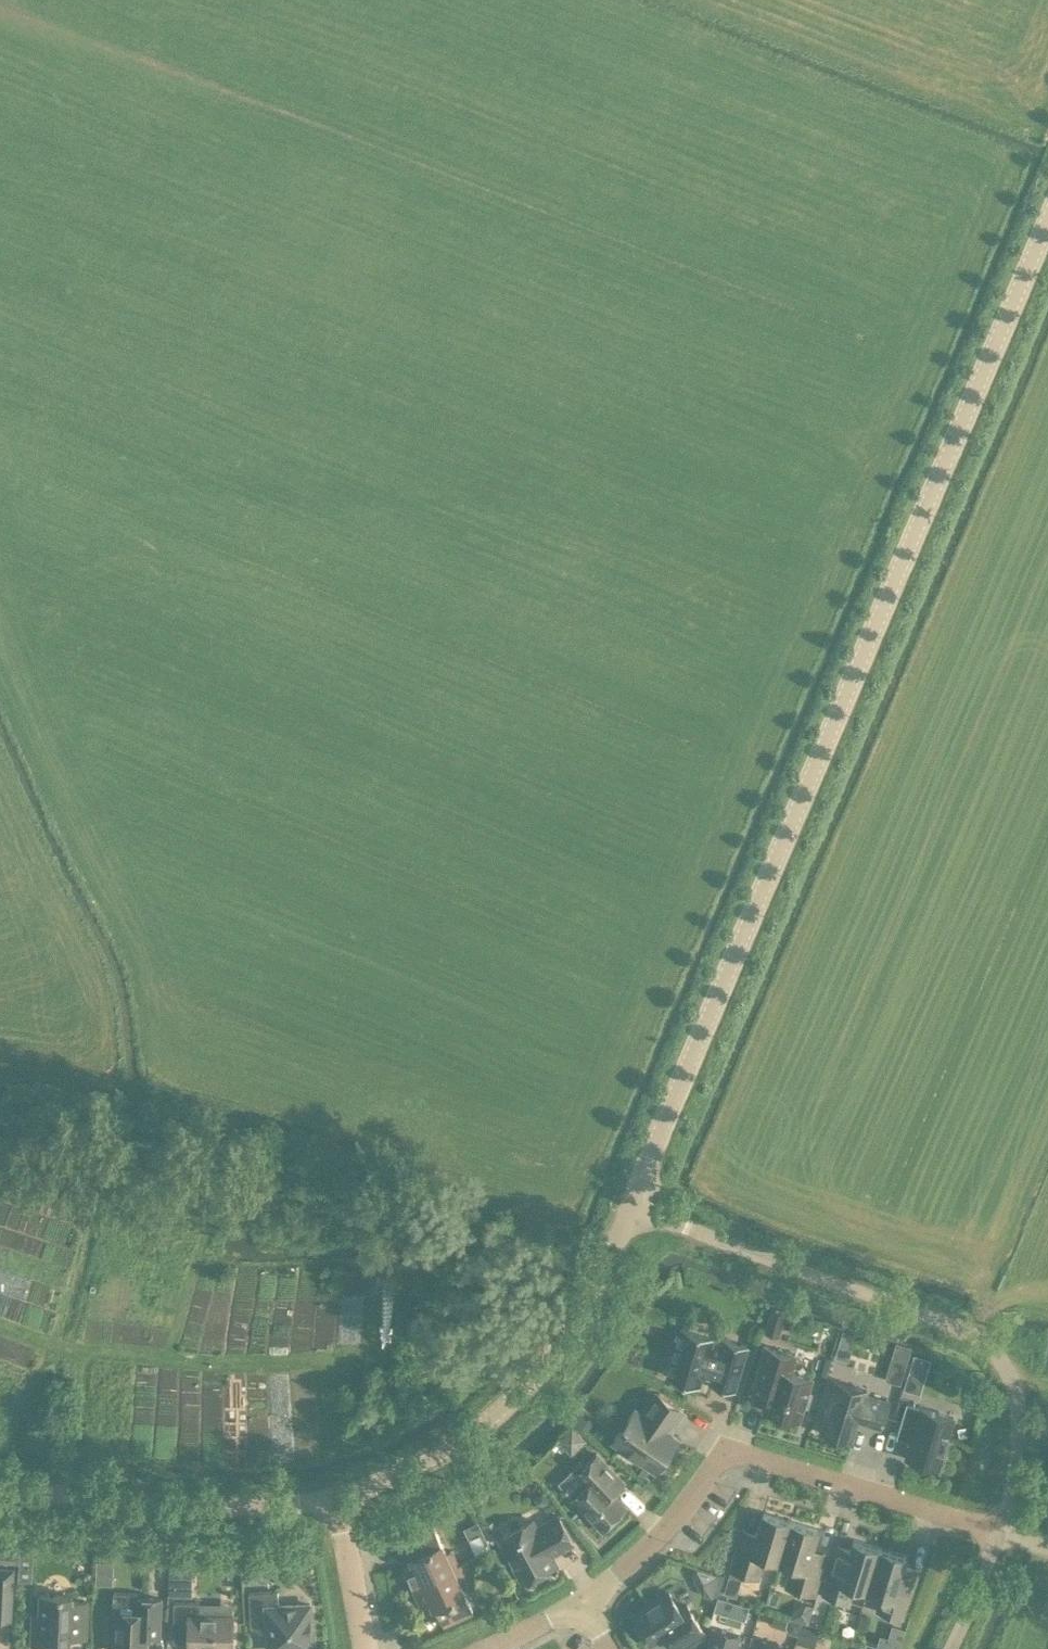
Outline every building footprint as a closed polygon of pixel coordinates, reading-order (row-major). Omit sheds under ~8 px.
[(1014,305),(1030,312),(1044,280),(1028,273),(1014,305)] [(780,1338),(786,1317),(771,1312),(765,1334),(780,1338)] [(734,1392),(739,1378),(748,1347),(725,1340),(723,1346),(713,1343),(715,1336),(707,1334),(708,1329),(692,1324),(691,1329),(683,1327),(668,1377),(699,1387),(701,1379),(712,1382),(711,1385),(734,1392)] [(897,1341),(885,1380),(900,1384),(912,1345),(897,1341)] [(766,1348),(757,1379),(752,1394),(768,1399),(764,1411),(800,1422),(805,1407),(808,1408),(812,1395),(809,1394),(813,1381),(791,1374),(796,1358),(766,1348)] [(821,1433),(852,1442),(859,1421),(882,1428),(889,1403),(866,1396),(867,1392),(836,1383),(821,1433)] [(657,1395),(643,1416),(636,1411),(614,1442),(656,1471),(658,1468),(662,1470),(670,1459),(666,1456),(678,1440),(666,1432),(670,1426),(672,1428),(682,1413),(657,1395)] [(939,1469),(954,1420),(907,1406),(899,1433),(913,1438),(907,1459),(939,1469)] [(587,1442),(572,1427),(557,1442),(572,1457),(587,1442)] [(577,1476),(587,1486),(573,1500),(603,1532),(627,1509),(614,1496),(625,1485),(597,1456),(577,1476)] [(755,1545),(741,1541),(731,1572),(758,1580),(765,1559),(779,1563),(791,1523),(764,1515),(755,1545)] [(499,1540),(523,1584),(557,1566),(551,1554),(558,1550),(560,1553),(574,1546),(559,1518),(537,1529),(533,1522),(499,1540)] [(710,1536),(714,1527),(695,1520),(691,1529),(710,1536)] [(791,1523),(779,1563),(793,1568),(787,1589),(814,1597),(824,1566),(809,1561),(818,1531),(791,1523)] [(413,1589),(459,1568),(452,1553),(447,1555),(434,1528),(405,1541),(412,1558),(410,1559),(413,1566),(405,1570),(413,1589)] [(845,1573),(832,1568),(823,1596),(848,1603),(852,1588),(868,1592),(880,1550),(854,1542),(845,1573)] [(906,1558),(880,1550),(868,1592),(883,1597),(878,1613),(902,1620),(911,1592),(897,1588),(906,1558)] [(459,1568),(413,1589),(422,1607),(430,1604),(434,1610),(436,1609),(443,1626),(473,1613),(461,1586),(466,1583),(459,1568)] [(11,1621),(14,1571),(0,1571),(0,1621),(11,1621)] [(251,1630),(268,1629),(270,1648),(313,1648),(310,1606),(279,1608),(278,1593),(249,1595),(251,1630)] [(113,1613),(118,1614),(116,1648),(146,1648),(147,1638),(160,1639),(160,1627),(162,1601),(139,1600),(139,1595),(114,1594),(113,1613)] [(679,1648),(704,1633),(688,1608),(680,1612),(670,1595),(633,1618),(651,1646),(665,1637),(673,1648),(678,1648),(679,1648)] [(73,1603),(73,1598),(41,1597),(40,1616),(34,1615),(32,1646),(71,1648),(71,1639),(86,1640),(88,1604),(73,1603)] [(233,1618),(200,1617),(200,1605),(174,1604),(174,1644),(189,1644),(189,1648),(233,1648),(233,1618)] [(709,1648),(736,1648),(739,1638),(714,1630),(709,1648)] [(704,1637),(685,1648),(703,1648),(706,1640),(704,1637)]
